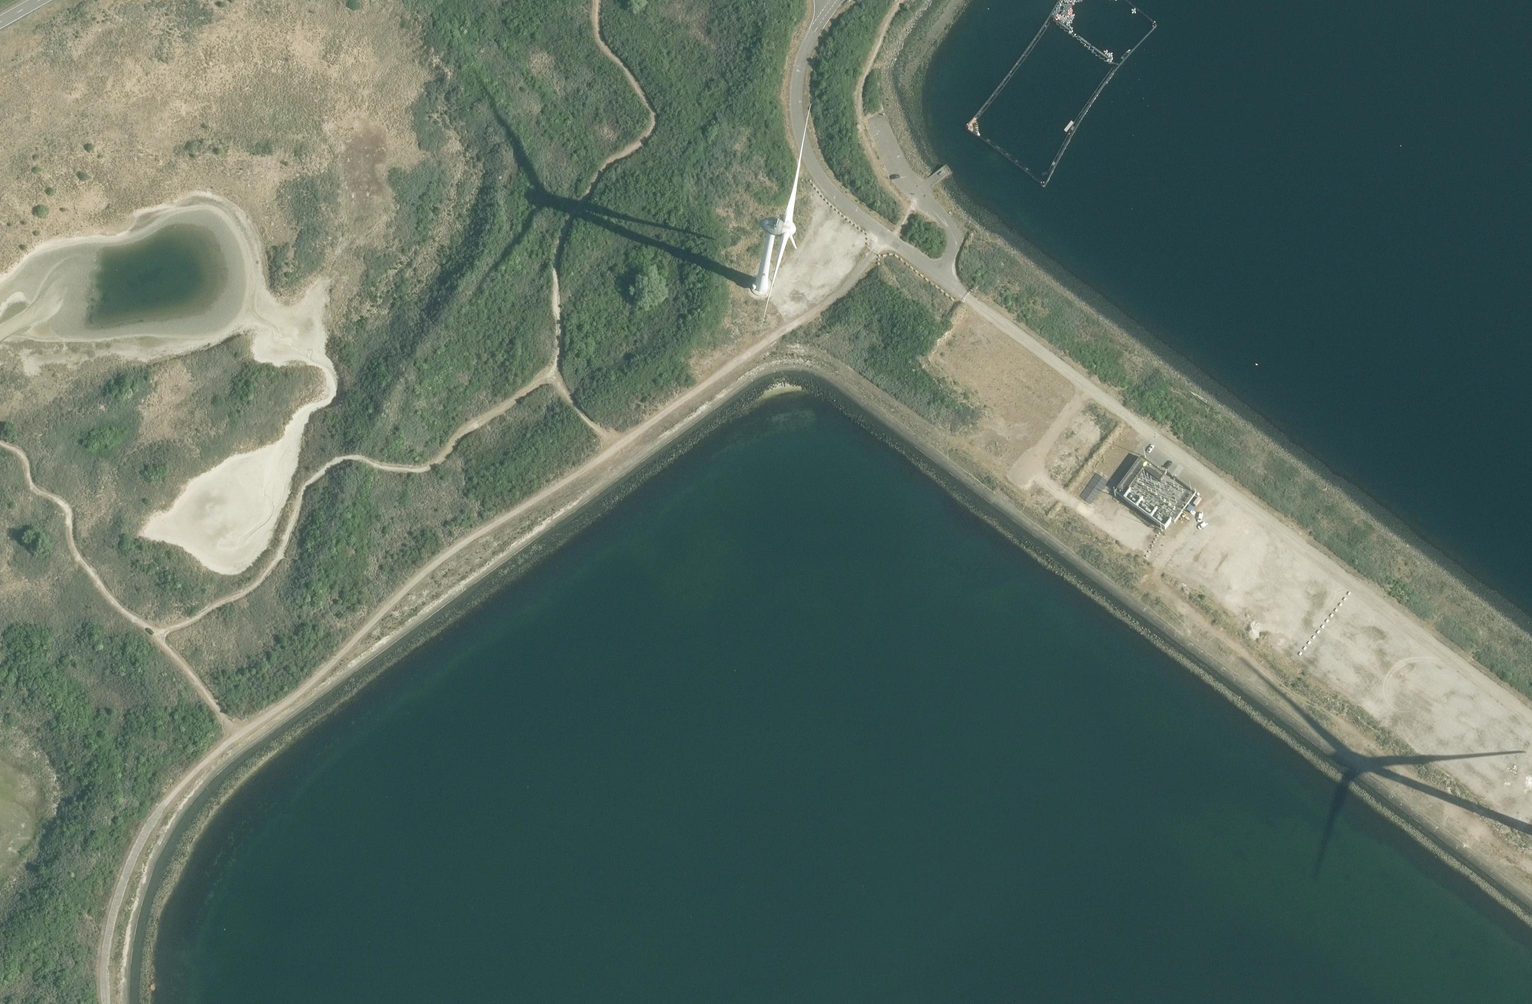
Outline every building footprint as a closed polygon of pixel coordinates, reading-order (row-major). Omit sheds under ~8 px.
[(754,286),(754,287),(754,288),(754,289),(755,290),(755,291),(756,291),(756,292),(757,292),(758,293),(759,293),(760,293),(761,293),(762,293),(763,293),(764,292),(765,292),(765,291),(766,290),(766,289),(767,289),(767,288),(767,287),(767,286),(767,285),(767,284),(766,284),(766,283),(765,282),(764,281),(763,281),(763,280),(762,280),(761,280),(760,280),(759,280),(758,280),(758,281),(757,281),(756,282),(755,282),(755,283),(754,284),(754,285),(754,286)] [(1141,459),(1118,490),(1125,495),(1143,470),(1160,482),(1165,476),(1141,459)]
